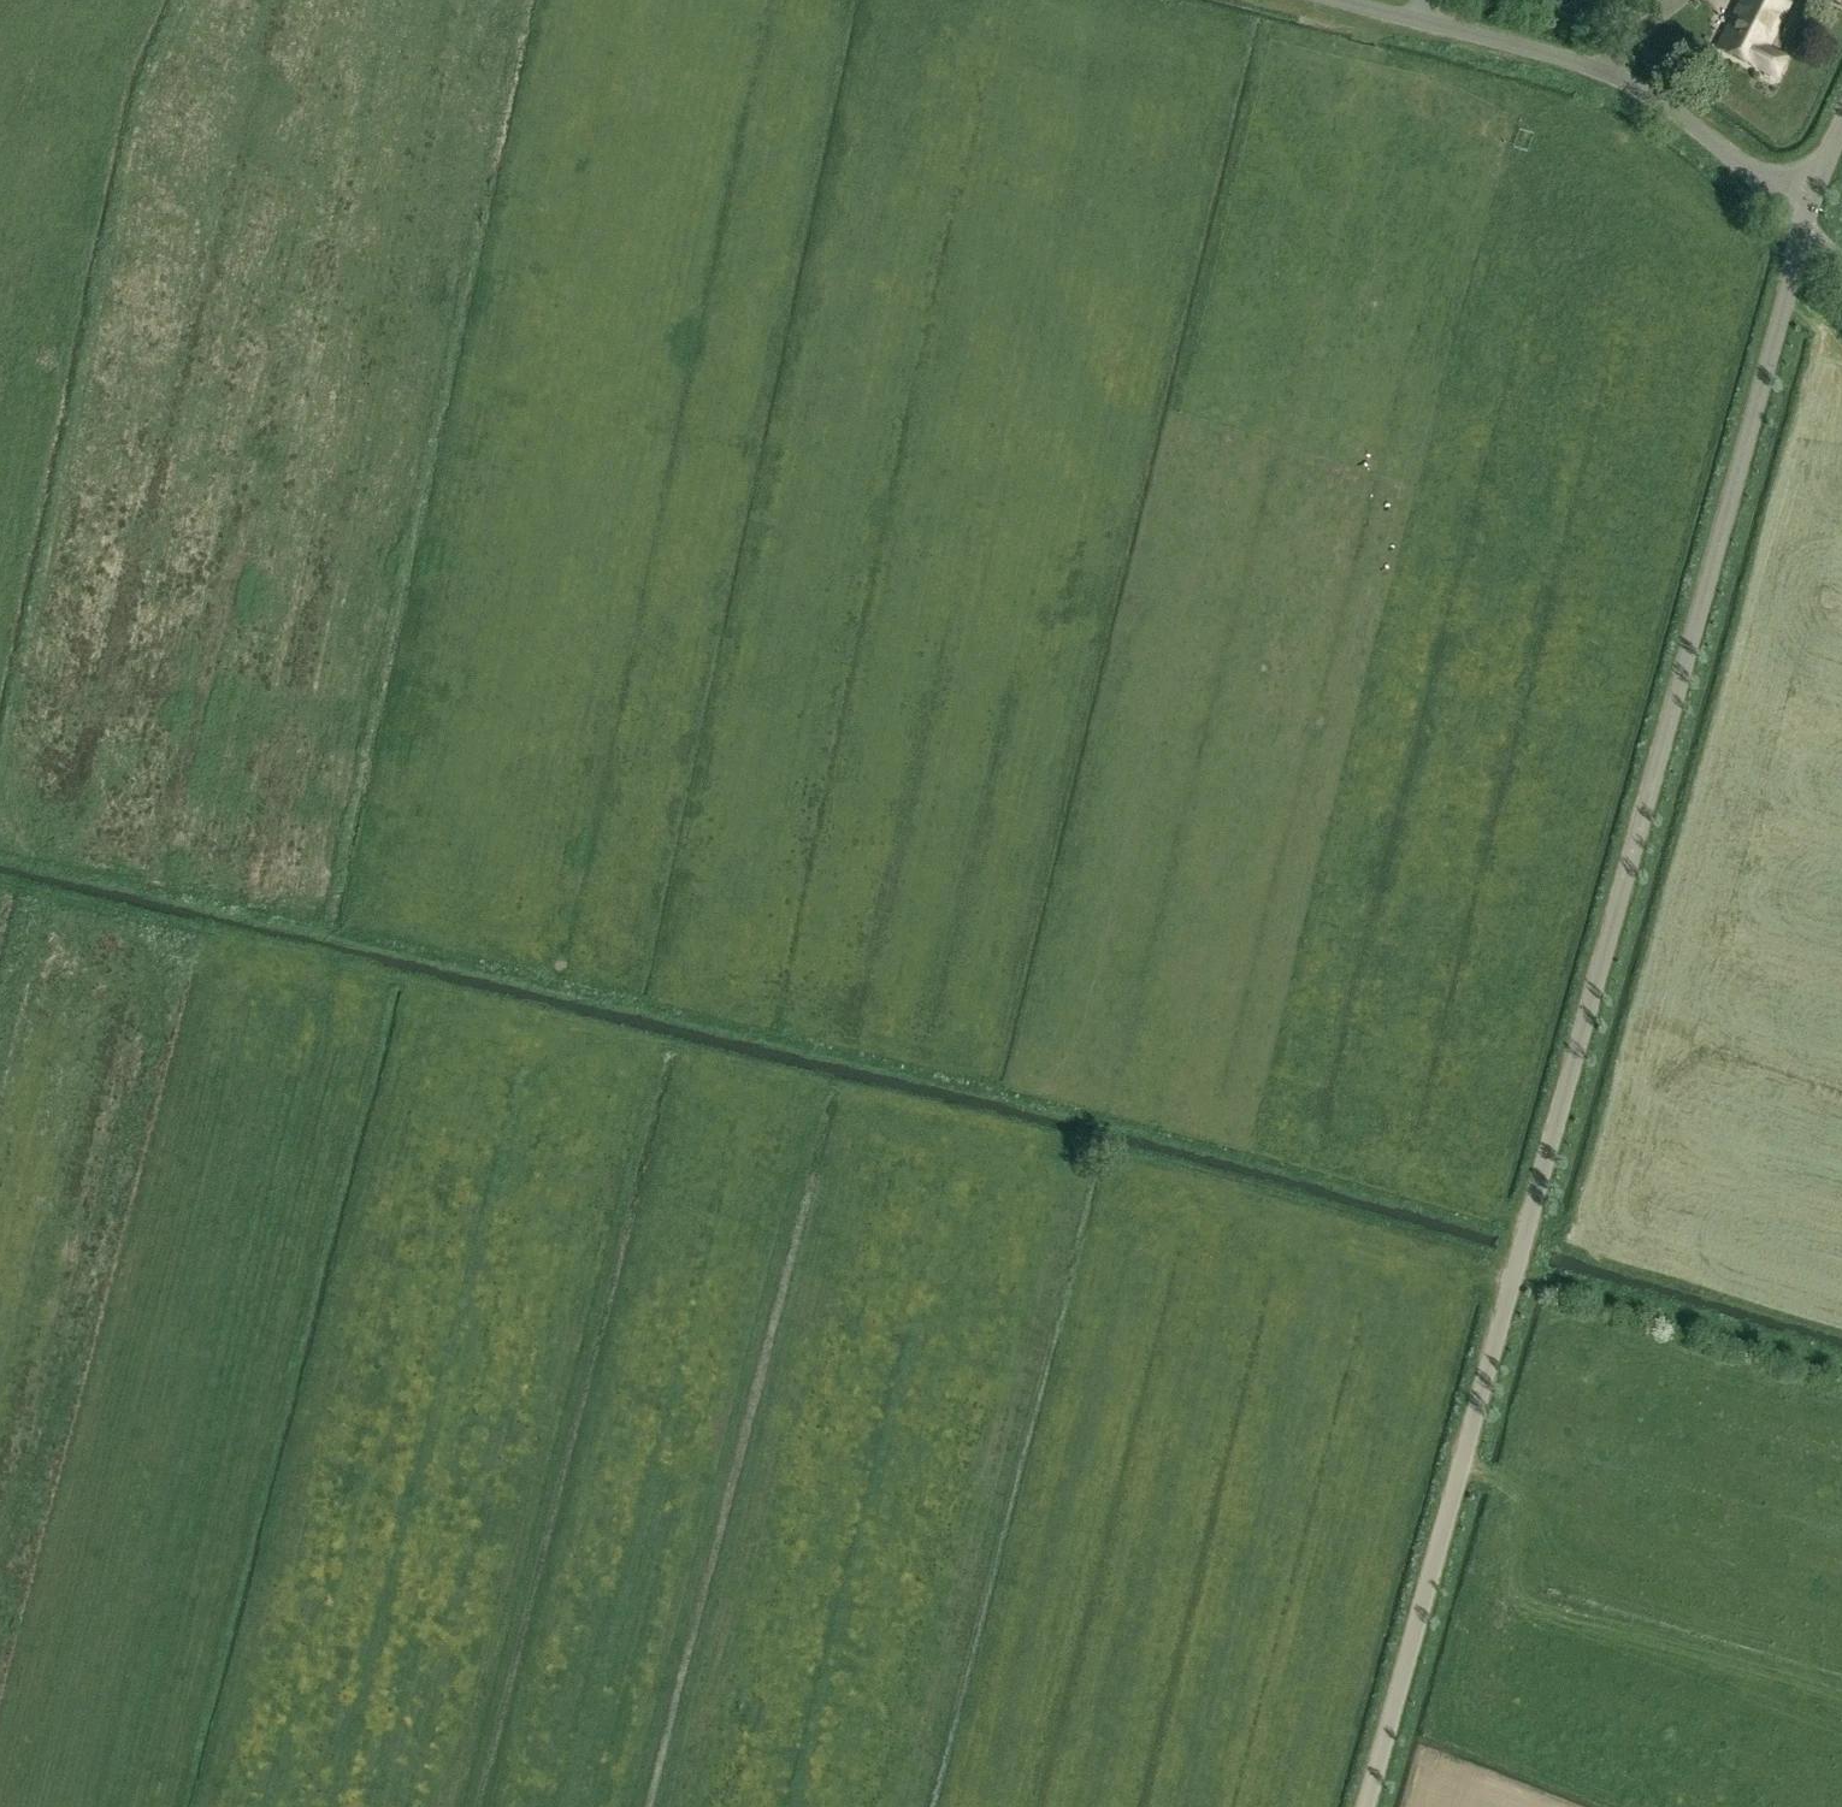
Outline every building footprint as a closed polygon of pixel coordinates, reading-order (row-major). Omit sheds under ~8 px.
[(1742,3),(1758,12),(1751,26),(1753,27),(1745,41),(1754,46),(1744,64),(1776,80),(1786,61),(1767,51),(1790,4),(1782,0),(1744,0),(1742,3)] [(1758,12),(1742,3),(1718,50),(1744,64),(1754,46),(1745,41),(1753,27),(1751,26),(1758,12)]
